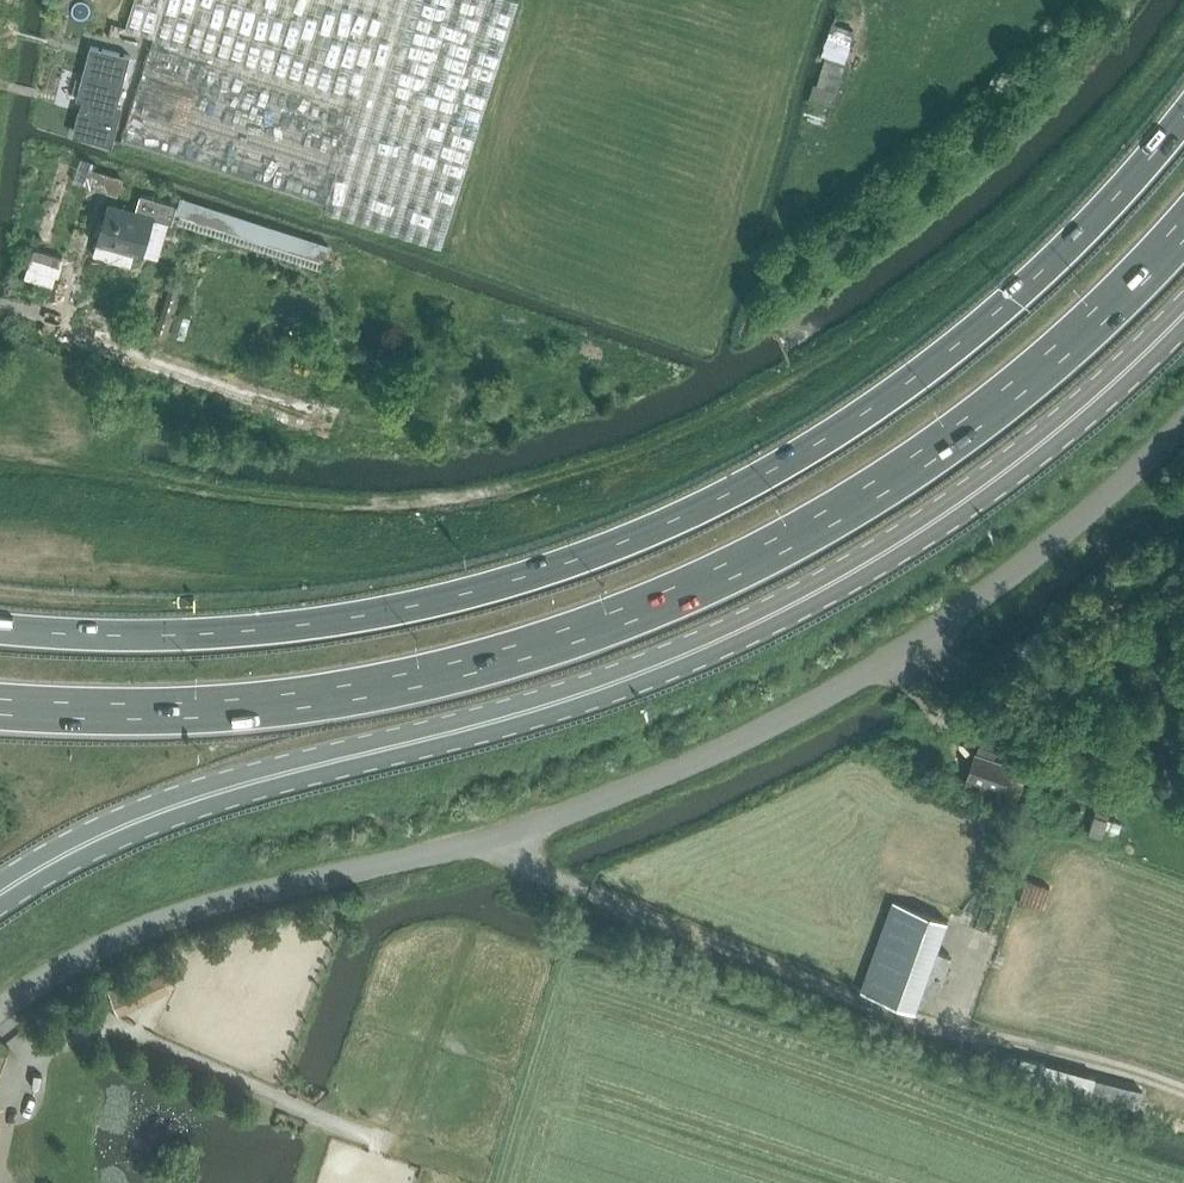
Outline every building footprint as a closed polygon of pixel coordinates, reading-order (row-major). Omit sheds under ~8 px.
[(513,0),(135,0),(126,28),(154,37),(120,139),(325,204),(323,210),(441,246),(518,2),(513,0)] [(80,98),(116,107),(129,56),(105,50),(105,51),(107,51),(104,62),(90,58),(80,98)] [(178,204),(141,194),(136,210),(109,202),(108,204),(94,255),(131,266),(135,252),(144,255),(155,219),(172,224),(178,204)] [(180,198),(176,213),(181,215),(178,224),(304,265),(320,270),(323,261),(329,245),(180,198)] [(966,781),(1003,794),(1012,766),(976,753),(966,781)] [(1089,837),(1102,841),(1111,814),(1098,809),(1089,837)] [(861,991),(917,1011),(948,920),(893,901),(861,991)] [(109,990),(118,1012),(170,992),(161,970),(109,990)]
